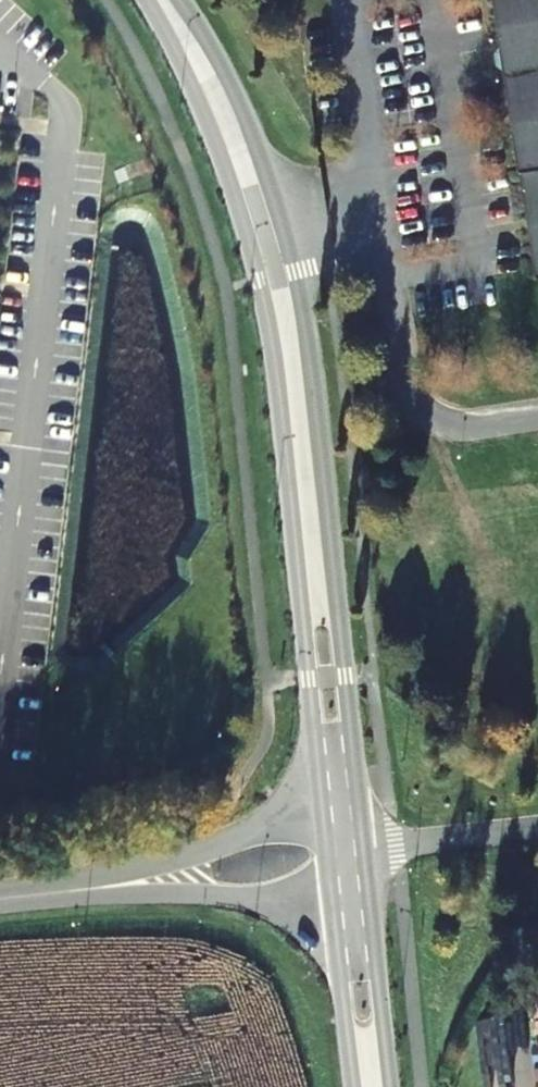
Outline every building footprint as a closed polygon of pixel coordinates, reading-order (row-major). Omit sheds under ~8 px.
[(512,50),(507,60),(509,72),(518,79),(537,206),(537,0),(505,0),(512,50)]
